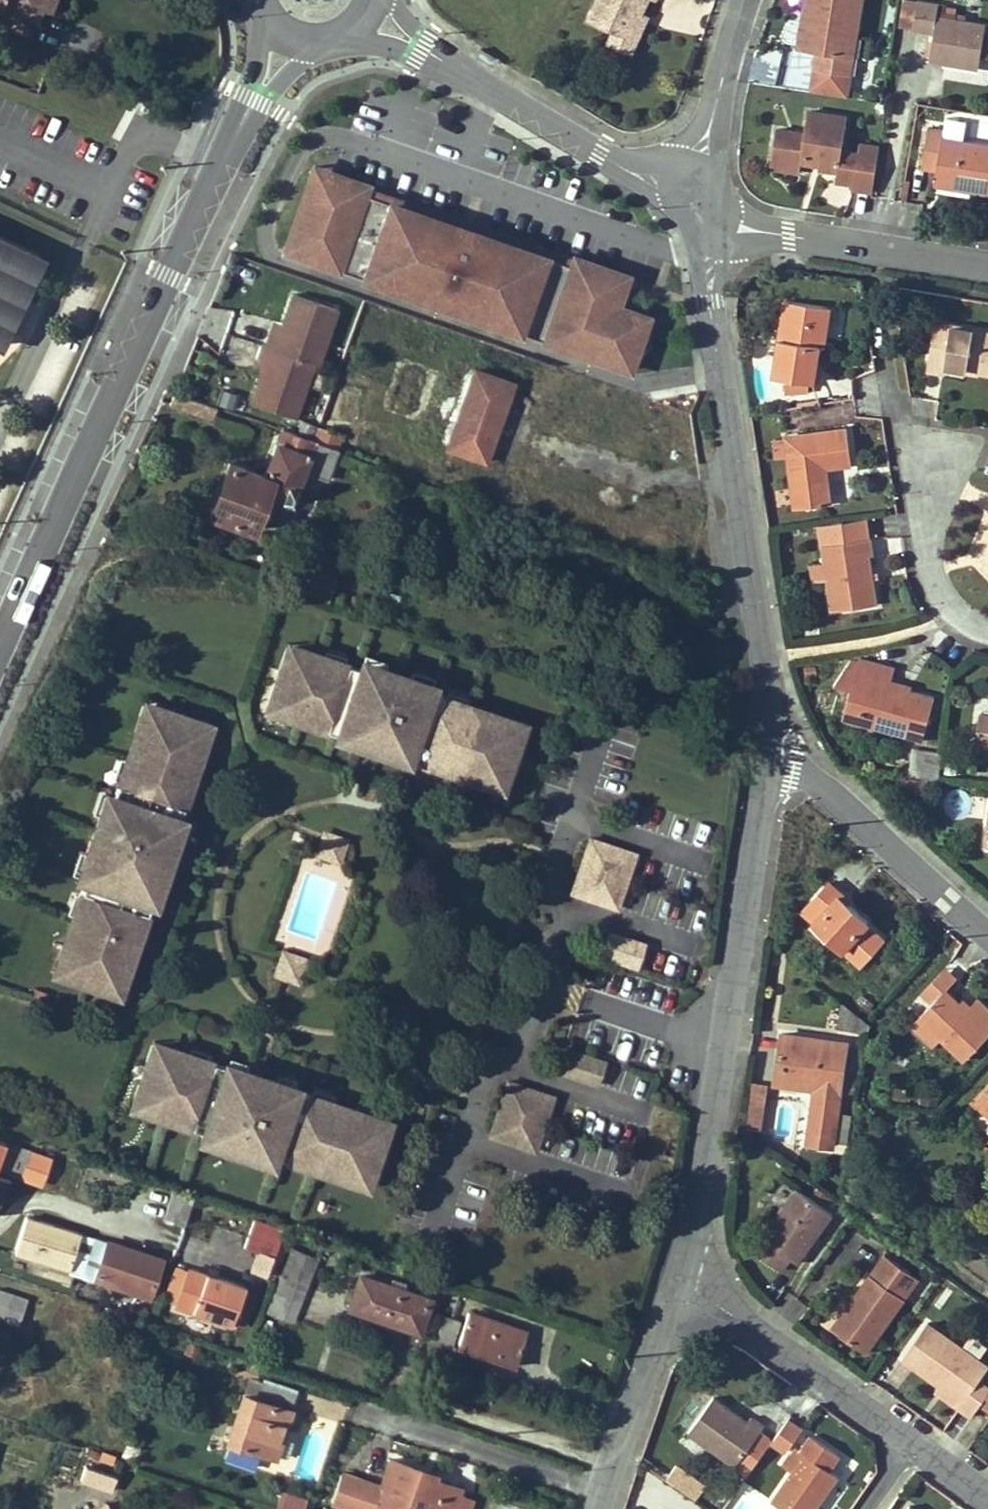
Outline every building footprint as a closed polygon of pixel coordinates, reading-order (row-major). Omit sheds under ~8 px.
[(0,7),(1,4),(35,18),(40,5),(49,9),(52,0),(0,0),(0,7)] [(672,0),(613,0),(601,29),(625,39),(643,47),(655,19),(661,5),(668,8),(672,0)] [(850,72),(862,0),(814,0),(811,23),(802,21),(798,46),(817,49),(815,67),(850,72)] [(811,23),(814,0),(806,0),(802,21),(811,23)] [(934,33),(930,59),(980,67),(986,26),(938,18),(939,6),(920,2),(919,5),(903,2),(899,27),(934,33)] [(645,64),(663,22),(655,19),(643,47),(625,39),(619,53),(645,64)] [(775,130),(771,158),(801,163),(802,158),(822,162),(821,170),(838,172),(837,181),(854,183),(853,189),(874,192),(879,157),(877,157),(859,154),(842,152),(847,119),(807,113),(805,134),(775,130)] [(987,134),(987,125),(987,117),(967,115),(966,133),(987,134)] [(987,193),(987,145),(942,138),(943,130),(929,128),(922,167),(937,170),(936,174),(971,179),(969,190),(987,193)] [(877,157),(878,147),(860,144),(859,154),(877,157)] [(800,174),(801,163),(771,158),(770,170),(800,174)] [(315,161),(313,169),(626,278),(628,270),(315,161)] [(626,278),(313,169),(286,244),(631,364),(649,312),(618,300),(626,278)] [(969,190),(971,179),(936,174),(934,185),(969,190)] [(38,256),(0,237),(0,333),(38,256)] [(264,365),(261,373),(250,403),(293,418),(311,363),(316,365),(335,311),(291,296),(281,326),(278,335),(268,331),(263,347),(259,346),(259,347),(254,361),(264,365)] [(779,337),(788,338),(793,301),(785,299),(779,337)] [(808,380),(813,380),(819,343),(824,343),(829,305),(793,301),(788,338),(779,337),(774,375),(784,377),(785,392),(808,389),(808,380)] [(281,326),(272,322),(268,331),(278,335),(281,326)] [(933,340),(948,342),(951,326),(936,324),(933,340)] [(987,372),(987,333),(951,326),(948,342),(933,340),(928,370),(944,373),(945,364),(965,368),(966,362),(979,365),(979,370),(987,372)] [(254,361),(252,370),(261,373),(264,365),(254,361)] [(979,365),(966,362),(965,368),(979,370),(979,365)] [(475,370),(447,449),(486,464),(514,384),(475,370)] [(786,454),(794,508),(831,502),(827,466),(852,462),(847,427),(784,435),(785,441),(775,442),(777,455),(786,454)] [(342,437),(320,429),(318,429),(314,442),(338,450),(342,437)] [(291,504),(303,472),(327,480),(338,450),(314,442),(282,431),(263,477),(229,463),(209,515),(252,532),(266,495),(291,504)] [(366,446),(342,437),(338,450),(362,458),(366,446)] [(868,517),(843,521),(847,541),(871,537),(868,517)] [(823,545),(832,609),(876,602),(869,555),(873,554),(871,537),(847,541),(843,521),(820,524),(823,545)] [(467,777),(467,778),(482,784),(487,769),(502,774),(515,735),(501,731),(505,717),(490,711),(489,715),(462,704),(460,708),(451,704),(453,699),(417,686),(419,681),(407,676),(406,678),(386,671),(387,669),(372,664),(369,671),(355,666),(345,663),(334,659),(332,663),(322,659),(324,656),(307,649),(305,653),(286,646),(266,704),(286,712),(285,716),(302,722),(304,717),(313,721),(311,725),(347,737),(346,740),(359,745),(360,743),(383,751),(382,753),(395,757),(395,754),(405,757),(418,762),(430,766),(432,762),(441,765),(440,767),(467,777)] [(860,657),(844,717),(923,739),(934,697),(911,691),(887,684),(888,677),(891,666),(860,657)] [(911,691),(913,684),(888,677),(887,684),(911,691)] [(151,722),(137,717),(131,732),(134,733),(124,761),(128,762),(124,770),(121,770),(108,804),(102,802),(97,815),(99,817),(91,840),(88,839),(79,863),(88,866),(79,890),(77,895),(143,919),(154,888),(155,889),(161,875),(158,874),(170,841),(172,842),(177,828),(174,826),(178,814),(182,803),(186,793),(182,791),(185,783),(186,783),(197,754),(198,756),(204,741),(191,736),(196,721),(157,707),(151,722)] [(980,713),(976,744),(987,746),(987,714),(980,713)] [(939,778),(941,752),(914,748),(911,775),(939,778)] [(336,865),(345,839),(320,830),(311,856),(336,865)] [(625,875),(632,853),(587,836),(569,889),(615,905),(625,875)] [(293,909),(288,928),(316,935),(331,879),(301,871),(291,909),(293,909)] [(804,912),(861,964),(883,939),(866,923),(868,921),(841,897),(843,895),(830,884),(804,912)] [(76,915),(74,915),(66,941),(63,939),(58,953),(72,959),(66,973),(105,986),(111,971),(124,976),(129,962),(128,961),(137,936),(134,935),(138,923),(141,924),(143,919),(77,895),(74,903),(80,905),(76,915)] [(642,942),(607,930),(599,953),(634,966),(642,942)] [(304,962),(278,953),(270,977),(296,986),(304,962)] [(923,997),(933,1004),(945,990),(954,978),(945,971),(923,997)] [(987,1037),(987,1006),(978,997),(968,1009),(945,990),(933,1004),(920,1019),(944,1039),(969,1059),(987,1037)] [(843,1002),(839,1029),(871,1034),(873,1026),(843,1002)] [(938,1047),(944,1039),(920,1019),(914,1026),(938,1047)] [(807,1142),(833,1146),(848,1043),(780,1034),(777,1055),(787,1056),(786,1061),(783,1061),(779,1084),(815,1089),(807,1142)] [(347,1180),(352,1166),(367,1171),(381,1132),(366,1126),(371,1114),(355,1108),(354,1110),(327,1101),(327,1103),(317,1099),(318,1097),(308,1093),(282,1084),(284,1081),(274,1078),(273,1081),(258,1076),(248,1072),(249,1071),(236,1065),(235,1068),(200,1056),(199,1061),(189,1056),(190,1054),(174,1048),(172,1052),(153,1045),(133,1102),(151,1108),(151,1112),(169,1118),(170,1114),(178,1117),(177,1122),(201,1130),(199,1133),(221,1140),(221,1145),(249,1154),(251,1150),(274,1158),(276,1154),(297,1161),(298,1157),(307,1160),(307,1163),(333,1171),(332,1175),(347,1180)] [(605,1060),(567,1047),(562,1061),(600,1076),(605,1060)] [(773,1084),(779,1084),(783,1061),(786,1061),(787,1056),(777,1055),(773,1084)] [(600,1076),(562,1061),(558,1073),(596,1086),(600,1076)] [(760,1130),(768,1083),(750,1080),(742,1127),(760,1130)] [(505,1082),(487,1135),(533,1150),(541,1126),(543,1119),(551,1097),(505,1082)] [(977,1103),(987,1112),(987,1091),(977,1103)] [(42,1182),(47,1171),(85,1184),(89,1171),(0,1141),(0,1169),(42,1182)] [(9,1178),(0,1175),(0,1205),(9,1178)] [(195,1198),(173,1191),(165,1216),(187,1223),(195,1198)] [(798,1265),(834,1216),(798,1191),(754,1252),(783,1271),(791,1260),(798,1265)] [(16,1249),(15,1251),(69,1269),(80,1234),(27,1217),(16,1249)] [(286,1229),(256,1219),(246,1245),(275,1256),(286,1229)] [(150,1296),(163,1258),(109,1240),(96,1278),(150,1296)] [(308,1254),(291,1248),(268,1311),(293,1321),(307,1285),(298,1281),(308,1254)] [(308,1254),(298,1281),(307,1285),(317,1258),(308,1254)] [(837,1330),(867,1353),(919,1280),(885,1254),(851,1301),(856,1305),(837,1330)] [(231,1323),(245,1286),(190,1268),(177,1305),(231,1323)] [(362,1275),(350,1308),(420,1332),(431,1299),(405,1290),(407,1283),(393,1278),(391,1285),(362,1275)] [(20,1324),(28,1299),(0,1289),(0,1318),(20,1324)] [(833,1327),(837,1330),(856,1305),(851,1301),(833,1327)] [(517,1367),(528,1331),(470,1311),(460,1342),(479,1348),(478,1353),(517,1367)] [(437,1341),(432,1355),(452,1362),(457,1347),(451,1344),(459,1322),(445,1317),(437,1341)] [(939,1384),(964,1401),(958,1409),(971,1418),(980,1405),(987,1394),(987,1389),(978,1382),(987,1367),(987,1365),(928,1324),(903,1359),(939,1384)] [(432,1355),(437,1341),(429,1339),(424,1353),(432,1355)] [(239,1445),(259,1452),(276,1457),(277,1454),(286,1427),(292,1409),(290,1409),(295,1393),(262,1382),(261,1385),(247,1380),(227,1440),(230,1441),(239,1445)] [(958,1409),(964,1401),(939,1384),(934,1392),(958,1409)] [(714,1397),(689,1432),(749,1475),(772,1442),(759,1433),(764,1426),(752,1417),(750,1421),(714,1397)] [(802,1429),(788,1420),(772,1442),(786,1452),(802,1429)] [(277,1454),(289,1458),(298,1431),(286,1427),(277,1454)] [(831,1470),(841,1456),(811,1434),(801,1448),(807,1452),(793,1471),(767,1508),(768,1508),(784,1508),(815,1508),(822,1500),(838,1475),(831,1470)] [(239,1445),(230,1441),(224,1455),(255,1465),(259,1452),(239,1445)] [(793,1471),(807,1452),(801,1448),(796,1445),(782,1463),(793,1471)] [(94,1446),(90,1456),(112,1465),(116,1455),(94,1446)] [(462,1487),(425,1475),(427,1471),(391,1459),(384,1481),(374,1508),(455,1508),(462,1487)] [(665,1477),(695,1498),(707,1481),(677,1460),(665,1477)] [(81,1480),(111,1490),(118,1470),(87,1461),(81,1480)] [(365,1475),(341,1467),(331,1496),(355,1504),(365,1475)] [(365,1475),(355,1504),(372,1508),(374,1508),(384,1481),(365,1475)] [(838,1475),(822,1500),(828,1505),(845,1480),(838,1475)]
